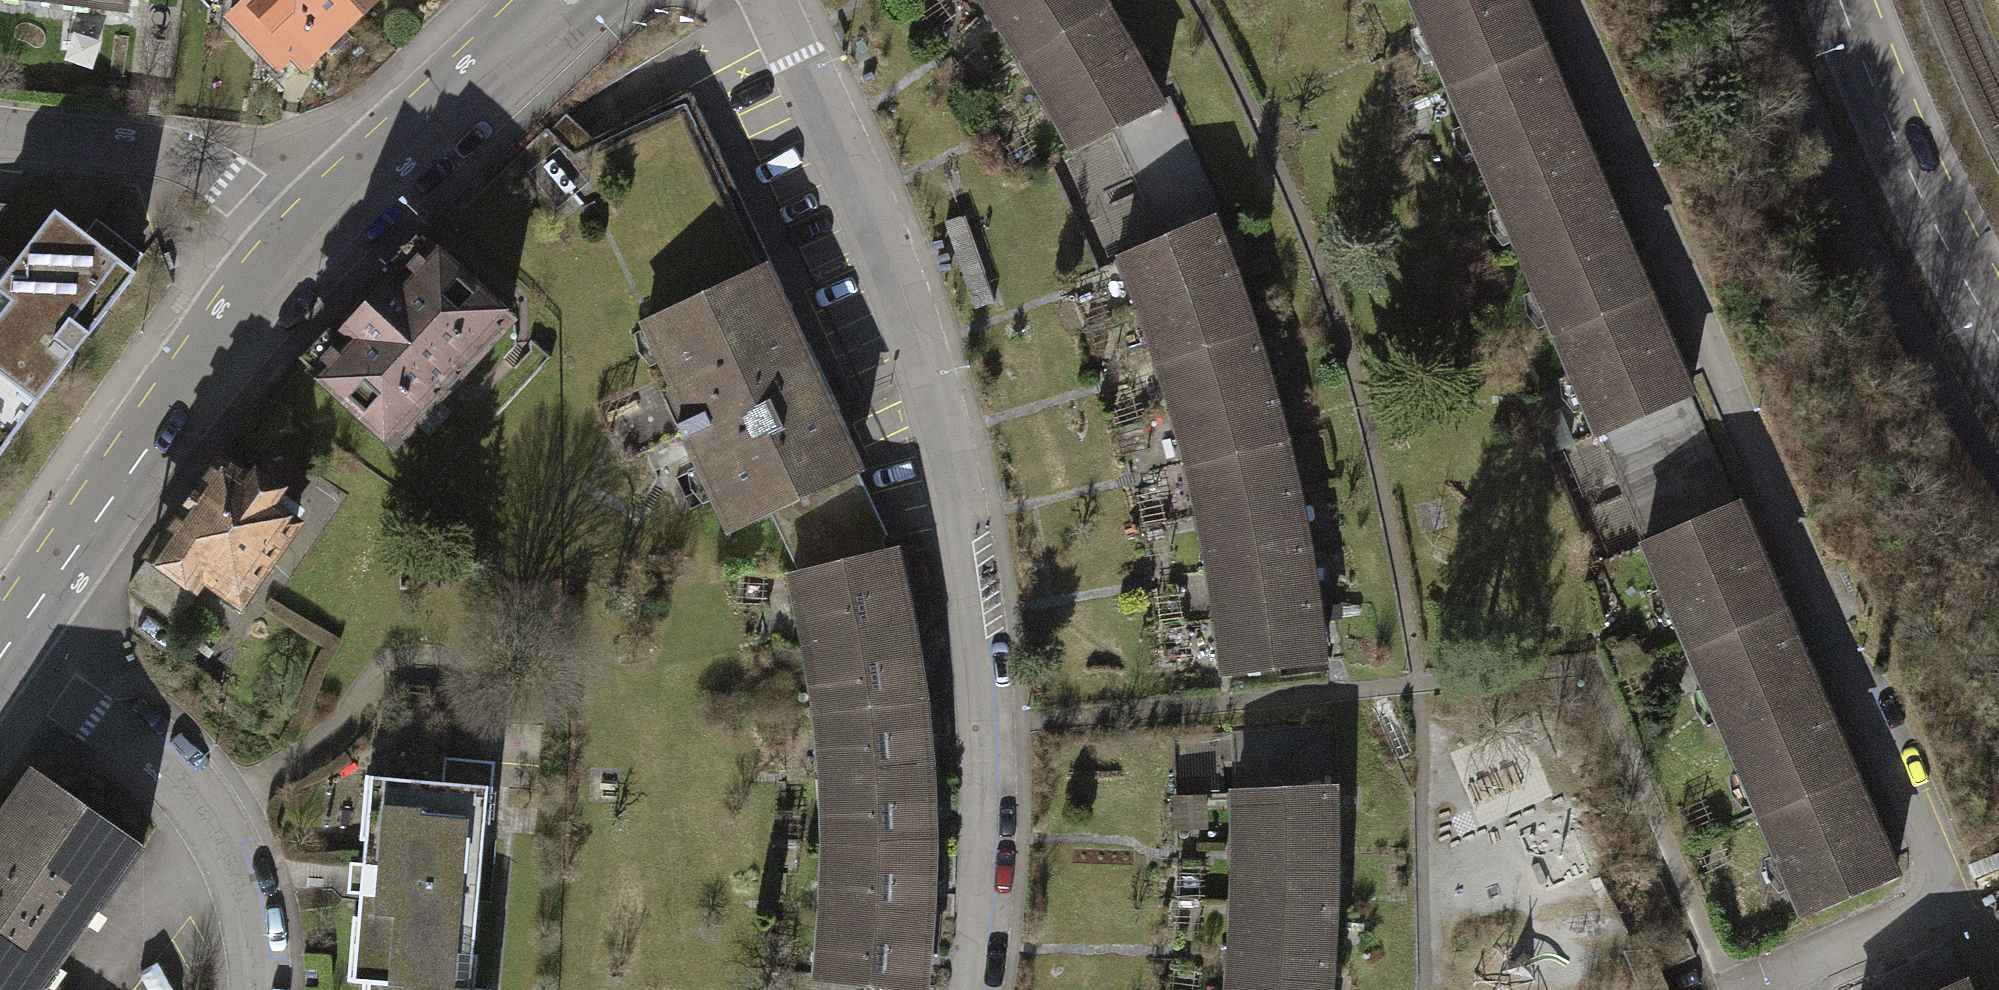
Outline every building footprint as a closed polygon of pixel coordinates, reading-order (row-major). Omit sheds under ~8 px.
[(357,14),(344,0),(244,0),(242,2),(303,66),(357,14)] [(357,14),(372,0),(344,0),(357,14)] [(988,9),(1002,0),(982,0),(988,9)] [(1019,53),(1097,1),(1096,0),(1002,0),(988,9),(1019,53)] [(1446,82),(1526,48),(1538,43),(1530,24),(1518,30),(1505,0),(1411,0),(1446,82)] [(1019,53),(1044,101),(1130,55),(1097,1),(1019,53)] [(1546,93),(1526,48),(1446,82),(1482,167),(1562,133),(1574,128),(1557,88),(1546,93)] [(1156,103),(1130,55),(1044,101),(1069,149),(1099,133),(1156,103)] [(1210,218),(1156,103),(1099,133),(1148,242),(1210,218)] [(684,419),(638,320),(750,268),(671,107),(567,157),(536,130),(450,212),(555,323),(620,460),(675,436),(670,425),(684,419)] [(1579,174),(1562,133),(1482,167),(1517,248),(1593,216),(1606,211),(1589,170),(1579,174)] [(129,275),(46,216),(0,280),(0,454),(129,275)] [(1611,260),(1593,216),(1517,248),(1552,333),(1644,294),(1626,253),(1611,260)] [(1119,253),(1140,306),(1232,273),(1210,218),(1148,242),(1119,253)] [(299,357),(392,443),(507,320),(414,234),(386,264),(393,271),(334,335),(327,328),(299,357)] [(750,268),(638,320),(684,419),(670,425),(675,436),(680,433),(723,528),(767,508),(835,477),(848,471),(754,267),(750,268)] [(1140,306),(1157,357),(1250,328),(1232,273),(1140,306)] [(1659,331),(1644,294),(1552,333),(1595,433),(1688,393),(1681,377),(1667,383),(1647,336),(1659,331)] [(1157,357),(1172,410),(1264,381),(1250,328),(1157,357)] [(1172,410),(1187,461),(1280,435),(1264,381),(1172,410)] [(1187,461),(1200,513),(1293,492),(1280,435),(1187,461)] [(156,542),(235,602),(296,522),(267,501),(280,485),(254,465),(246,477),(220,457),(156,542)] [(871,558),(835,477),(767,508),(798,575),(871,558)] [(1200,513),(1211,567),(1304,548),(1293,492),(1200,513)] [(1644,539),(1688,644),(1767,611),(1779,606),(1771,588),(1757,594),(1737,546),(1752,540),(1736,500),(1644,539)] [(1211,567),(1218,618),(1312,605),(1304,548),(1211,567)] [(807,616),(810,640),(902,625),(888,554),(871,558),(798,575),(790,577),(795,616),(807,616)] [(195,592),(146,557),(126,585),(175,619),(195,592)] [(1320,658),(1312,605),(1218,618),(1223,673),(1320,658)] [(1784,653),(1767,611),(1688,644),(1724,728),(1800,696),(1814,689),(1797,647),(1784,653)] [(819,681),(822,704),(914,697),(902,625),(810,640),(801,641),(807,681),(819,681)] [(1724,728),(1757,806),(1847,768),(1832,732),(1818,738),(1800,696),(1724,728)] [(918,770),(914,697),(822,704),(811,706),(815,747),(827,750),(830,774),(918,770)] [(1864,809),(1847,768),(1757,806),(1802,912),(1893,874),(1886,856),(1874,861),(1853,813),(1864,809)] [(923,844),(918,770),(830,774),(818,774),(819,815),(830,814),(829,840),(923,844)] [(0,811),(0,989),(24,989),(30,981),(84,905),(92,911),(137,848),(28,771),(0,811)] [(386,984),(461,989),(488,989),(504,789),(384,780),(368,983),(386,984)] [(1229,788),(1234,846),(1332,844),(1328,784),(1229,788)] [(920,917),(923,844),(829,840),(819,840),(819,881),(830,882),(828,909),(920,917)] [(1329,900),(1332,844),(1234,846),(1233,899),(1329,900)] [(1233,899),(1231,954),(1326,961),(1329,900),(1233,899)] [(916,988),(920,917),(828,909),(820,906),(813,951),(823,953),(823,974),(811,973),(809,977),(916,988)] [(1632,956),(1647,989),(1665,989),(1648,949),(1632,956)] [(1227,989),(1324,989),(1326,961),(1231,954),(1227,989)] [(30,981),(24,989),(43,989),(30,981)]
